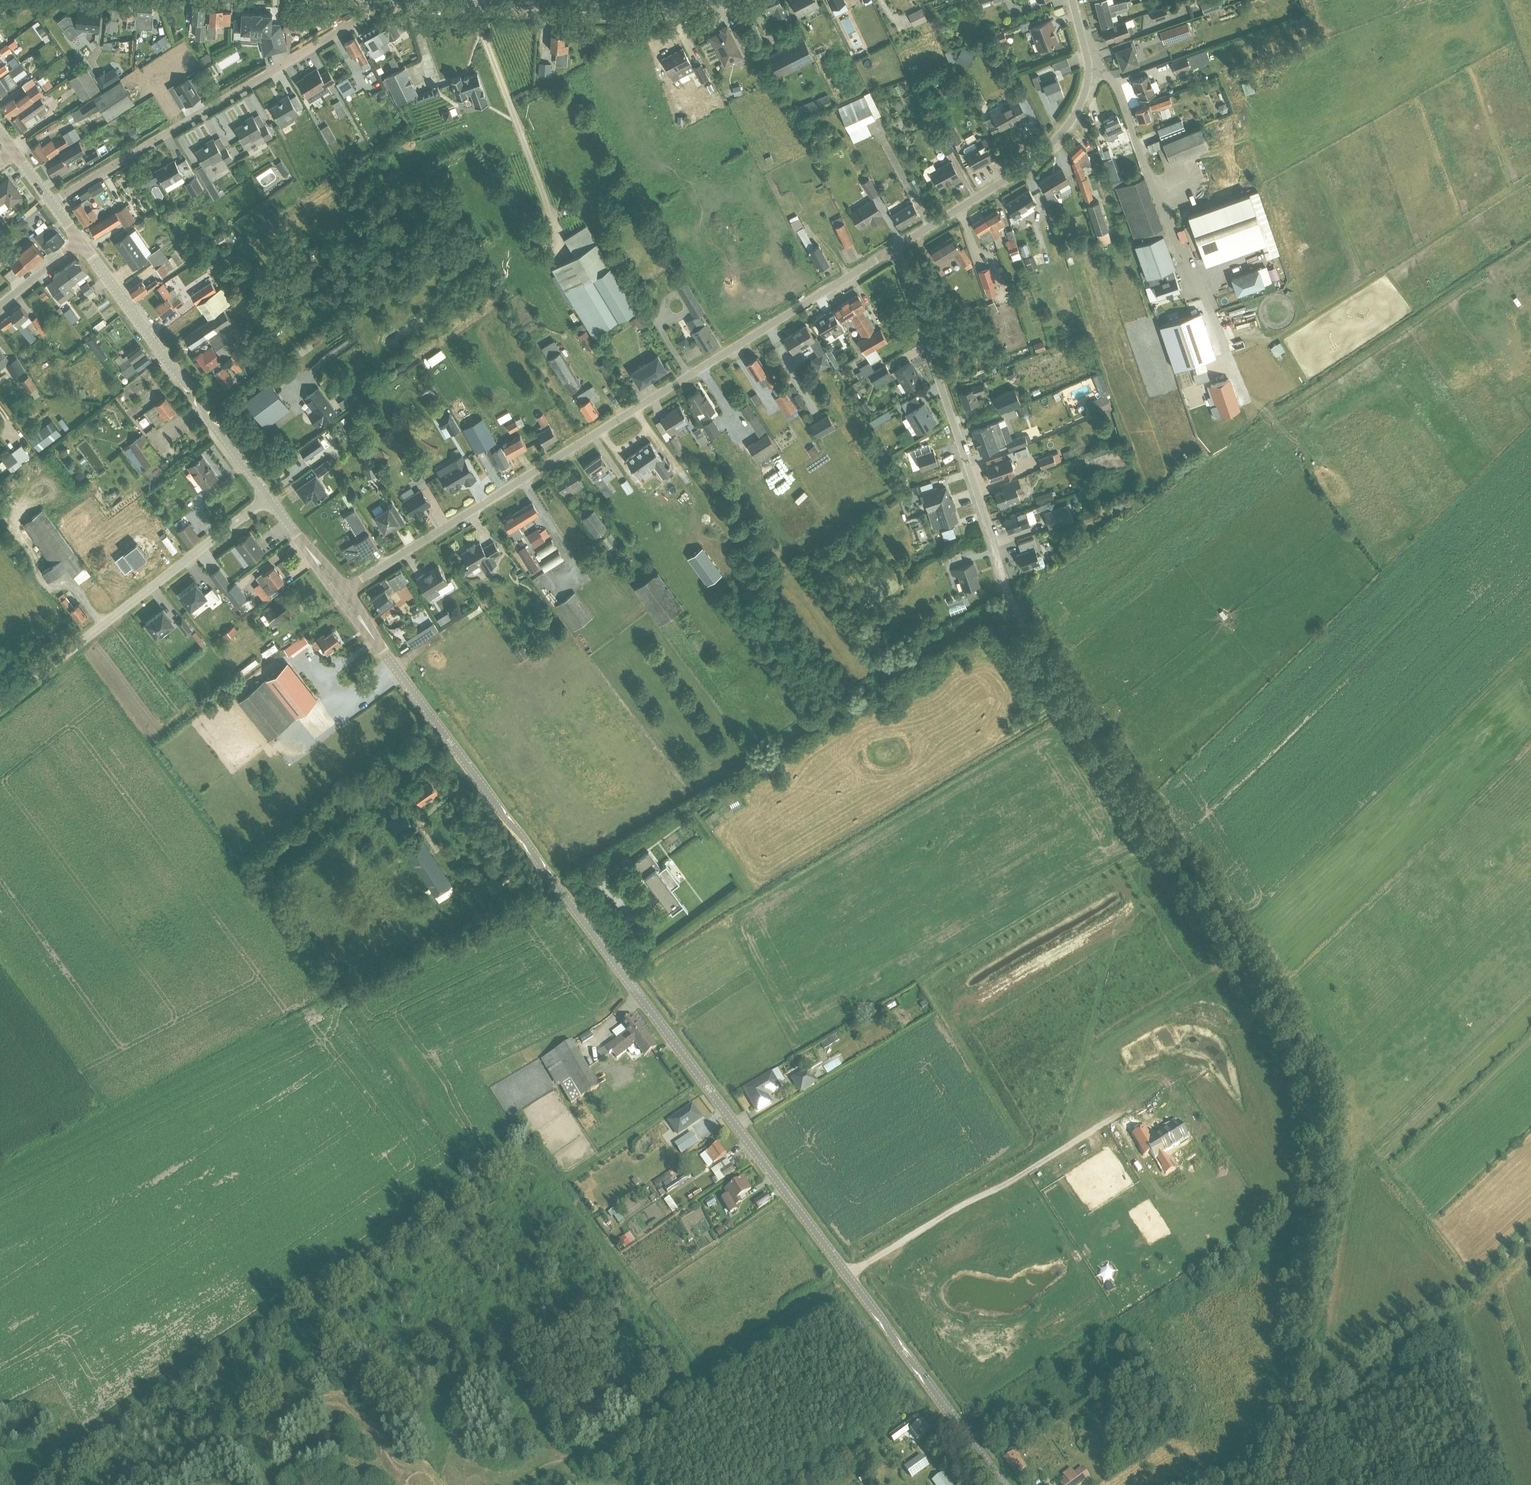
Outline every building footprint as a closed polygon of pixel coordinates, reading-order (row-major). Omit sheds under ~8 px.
[(768,13),(773,10),(774,13),(776,17),(780,16),(785,27),(792,24),(787,12),(783,5),(781,5),(779,0),(762,0),(768,13)] [(819,6),(815,0),(791,0),(799,17),(819,6)] [(832,8),(835,15),(849,9),(845,2),(844,0),(828,0),(832,8)] [(1128,5),(1127,0),(1126,0),(1108,5),(1106,0),(1099,0),(1095,1),(1098,14),(1128,5)] [(1204,14),(1221,8),(1219,0),(1211,0),(1201,4),(1204,14)] [(136,28),(138,3),(133,3),(123,2),(122,17),(127,17),(126,27),(136,28)] [(138,3),(136,28),(137,28),(151,29),(152,15),(152,4),(138,3)] [(1128,5),(1098,14),(1102,26),(1113,23),(1118,22),(1116,13),(1121,12),(1129,10),(1128,5)] [(1155,20),(1169,15),(1166,5),(1151,11),(1155,20)] [(205,38),(205,22),(203,22),(204,8),(192,7),(191,22),(197,22),(196,37),(205,38)] [(230,12),(222,12),(223,9),(211,8),(210,23),(207,23),(207,38),(215,38),(216,23),(230,24),(230,12)] [(927,20),(921,8),(908,14),(914,27),(927,20)] [(99,33),(101,12),(90,11),(90,12),(78,11),(78,10),(77,10),(77,13),(77,16),(71,16),(66,15),(62,18),(58,21),(71,38),(82,30),(86,30),(86,31),(99,33)] [(242,19),(235,19),(234,31),(241,31),(241,32),(251,33),(251,39),(260,39),(264,55),(287,49),(281,24),(271,24),(272,14),(262,14),(262,13),(253,12),(252,13),(242,12),(242,19)] [(287,42),(292,42),(291,29),(295,29),(295,31),(303,31),(304,16),(288,15),(288,19),(284,19),(283,29),(283,30),(286,30),(287,42)] [(380,23),(376,26),(381,35),(379,37),(382,44),(380,45),(384,52),(385,52),(384,51),(391,48),(388,43),(387,41),(400,34),(400,33),(393,20),(390,16),(380,22),(380,23)] [(1295,20),(1299,27),(1309,23),(1305,16),(1295,20)] [(332,23),(328,17),(319,23),(323,28),(332,23)] [(1135,25),(1132,18),(1103,29),(1108,42),(1135,32),(1133,26),(1135,25)] [(117,32),(118,21),(106,20),(105,30),(117,32)] [(1039,51),(1058,44),(1053,29),(1054,28),(1051,20),(1030,28),(1039,51)] [(760,46),(765,43),(755,23),(749,26),(760,46)] [(1193,35),(1188,23),(1161,32),(1165,45),(1193,35)] [(42,26),(38,30),(42,35),(47,32),(42,26)] [(381,35),(376,26),(371,29),(368,28),(365,30),(364,32),(362,33),(370,47),(369,48),(374,58),(384,52),(380,45),(382,44),(379,37),(381,35)] [(721,32),(710,38),(722,62),(739,53),(738,49),(726,26),(720,29),(721,32)] [(739,43),(747,39),(740,26),(733,30),(739,43)] [(9,40),(1,30),(0,31),(0,47),(9,40)] [(1007,39),(1004,31),(995,35),(998,42),(1007,39)] [(551,34),(550,50),(557,50),(562,51),(562,58),(568,58),(569,45),(565,45),(565,35),(563,35),(560,35),(552,34),(551,34)] [(165,35),(157,40),(163,49),(164,50),(171,45),(165,35)] [(357,54),(365,69),(371,66),(356,38),(345,44),(352,57),(357,54)] [(777,76),(813,58),(803,39),(767,56),(777,76)] [(15,40),(9,45),(13,49),(19,45),(15,40)] [(1133,40),(1113,47),(1116,55),(1118,55),(1124,69),(1139,63),(1135,53),(1138,52),(1133,40)] [(104,42),(103,48),(112,49),(113,41),(104,42)] [(11,50),(7,44),(0,49),(0,51),(3,55),(11,50)] [(694,70),(691,65),(683,48),(663,59),(671,75),(674,81),(694,70)] [(968,65),(973,53),(965,49),(959,61),(968,65)] [(1191,62),(1203,60),(1201,50),(1189,52),(1191,62)] [(219,62),(223,68),(243,57),(240,51),(219,62)] [(200,58),(204,64),(212,59),(208,53),(200,58)] [(395,72),(401,69),(395,57),(389,60),(395,72)] [(1176,74),(1191,68),(1187,57),(1172,62),(1176,74)] [(1054,70),(1069,64),(1066,58),(1052,63),(1054,70)] [(20,63),(9,72),(16,82),(28,73),(20,63)] [(551,76),(552,65),(540,64),(540,76),(551,76)] [(9,69),(5,65),(0,68),(0,76),(9,69)] [(702,65),(695,68),(702,82),(708,78),(702,65)] [(70,78),(82,98),(99,87),(87,67),(70,78)] [(398,104),(418,94),(405,67),(401,69),(395,72),(385,77),(398,104)] [(119,76),(114,68),(104,75),(103,73),(97,77),(103,87),(119,76)] [(298,82),(307,97),(327,84),(329,88),(337,83),(329,70),(321,75),(317,69),(309,74),(310,75),(298,82)] [(477,107),(489,102),(477,72),(468,76),(468,74),(463,76),(464,77),(461,78),(460,75),(451,78),(459,98),(472,93),(477,107)] [(0,78),(0,95),(8,89),(7,89),(14,84),(14,83),(6,73),(0,78)] [(1050,99),(1062,94),(1058,82),(1059,82),(1056,75),(1041,81),(1039,76),(1032,78),(1036,89),(1044,85),(1050,99)] [(1139,100),(1155,94),(1148,75),(1133,81),(1139,100)] [(187,80),(175,87),(180,95),(186,106),(193,102),(200,97),(193,86),(199,82),(196,76),(189,80),(189,79),(187,80)] [(23,85),(27,91),(28,93),(17,100),(15,97),(3,106),(10,116),(44,93),(33,77),(23,85)] [(356,90),(348,77),(337,83),(345,97),(356,90)] [(1254,78),(1244,81),(1247,93),(1257,90),(1254,78)] [(49,79),(41,85),(46,91),(54,85),(49,79)] [(120,80),(80,106),(86,115),(100,106),(108,118),(134,101),(120,80)] [(217,83),(212,86),(216,92),(221,89),(217,83)] [(947,83),(939,88),(943,96),(952,91),(947,83)] [(1192,84),(1183,88),(1187,98),(1196,94),(1192,84)] [(734,95),(742,93),(740,85),(733,86),(734,95)] [(385,89),(380,92),(383,98),(388,95),(385,89)] [(283,101),(270,108),(279,123),(291,116),(292,118),(299,114),(297,111),(303,107),(296,95),(291,99),(288,95),(281,99),(283,101)] [(800,119),(832,105),(828,95),(795,108),(800,119)] [(24,109),(11,118),(20,131),(28,126),(24,120),(26,119),(24,117),(28,114),(29,116),(44,106),(46,104),(41,97),(34,102),(25,109),(24,109)] [(849,131),(875,119),(865,97),(839,109),(849,131)] [(993,116),(985,120),(992,133),(1000,129),(1000,130),(1019,120),(1021,125),(1029,120),(1019,102),(1017,99),(1004,106),(1003,103),(990,110),(991,114),(993,116)] [(1161,116),(1159,111),(1172,106),(1170,99),(1135,111),(1140,123),(1153,118),(1154,119),(1161,116)] [(1225,103),(1220,104),(1219,109),(1223,112),(1227,110),(1228,106),(1225,103)] [(342,105),(336,108),(340,117),(347,113),(342,105)] [(86,115),(80,106),(73,111),(78,120),(86,115)] [(445,121),(458,116),(456,108),(442,113),(445,121)] [(1117,115),(1103,121),(1107,129),(1105,130),(1106,132),(1104,133),(1106,139),(1108,140),(1118,137),(1117,133),(1124,130),(1117,115)] [(247,122),(235,129),(243,144),(255,136),(257,139),(263,135),(267,140),(273,137),(266,124),(260,128),(253,116),(246,120),(247,122)] [(1163,139),(1178,134),(1186,130),(1185,128),(1182,120),(1158,129),(1162,137),(1163,139)] [(329,123),(321,128),(330,142),(338,137),(329,123)] [(1200,125),(1186,130),(1178,134),(1186,155),(1208,147),(1200,125)] [(51,128),(53,135),(63,133),(61,126),(51,128)] [(75,127),(64,134),(69,143),(81,136),(75,127)] [(954,144),(961,140),(954,127),(947,131),(954,144)] [(976,131),(966,136),(969,141),(978,137),(976,131)] [(1178,134),(1163,139),(1162,140),(1165,146),(1158,149),(1164,164),(1186,155),(1178,134)] [(955,147),(948,135),(939,140),(945,152),(955,147)] [(59,149),(69,143),(64,136),(54,142),(55,144),(45,150),(39,142),(31,147),(41,161),(48,156),(49,158),(59,150),(59,149)] [(977,143),(964,150),(966,155),(974,168),(986,162),(987,163),(993,160),(989,152),(996,149),(989,136),(977,143)] [(208,145),(195,152),(204,166),(216,159),(217,161),(224,157),(227,163),(233,159),(226,147),(221,151),(214,138),(207,143),(208,145)] [(273,144),(282,159),(289,154),(280,139),(273,144)] [(61,156),(47,164),(53,175),(68,166),(66,164),(65,161),(84,150),(82,148),(79,142),(59,153),(61,156)] [(1107,143),(1098,146),(1104,161),(1112,158),(1107,143)] [(1089,154),(1085,151),(1086,150),(1080,144),(1069,154),(1075,160),(1072,164),(1078,181),(1082,193),(1083,192),(1097,234),(1108,230),(1099,202),(1094,203),(1086,178),(1085,178),(1079,163),(1089,154)] [(88,162),(100,156),(96,150),(85,157),(88,162)] [(158,176),(149,181),(151,184),(160,179),(164,186),(183,175),(185,179),(187,183),(194,195),(204,189),(197,177),(191,181),(189,177),(194,174),(186,159),(177,164),(175,161),(168,165),(164,167),(156,172),(158,176)] [(925,169),(924,174),(927,181),(934,177),(939,188),(946,184),(948,183),(952,180),(954,183),(955,182),(960,180),(961,180),(951,162),(936,170),(933,164),(925,169)] [(201,177),(207,174),(202,165),(196,169),(201,177)] [(285,167),(280,171),(284,177),(290,173),(285,167)] [(1062,170),(1041,183),(1047,194),(1046,195),(1050,203),(1048,204),(1051,210),(1056,208),(1052,202),(1055,200),(1058,198),(1053,191),(1069,181),(1062,170)] [(1116,187),(1126,183),(1123,175),(1110,180),(1113,188),(1116,187)] [(1144,177),(1126,183),(1116,187),(1134,237),(1144,234),(1146,241),(1165,234),(1144,177)] [(10,206),(23,196),(9,178),(0,185),(0,213),(10,206)] [(871,197),(877,193),(869,180),(862,184),(871,197)] [(100,181),(88,188),(93,196),(105,189),(100,181)] [(918,186),(913,189),(917,196),(922,194),(918,186)] [(217,190),(211,194),(214,200),(220,196),(217,190)] [(1020,212),(1037,201),(1029,190),(1005,204),(1013,216),(1009,217),(1011,223),(1017,221),(1016,218),(1021,215),(1020,212)] [(1258,191),(1188,215),(1204,260),(1212,257),(1211,253),(1260,236),(1267,259),(1279,255),(1258,191)] [(85,224),(98,215),(87,198),(74,207),(85,224)] [(873,224),(883,218),(880,215),(882,214),(873,200),(851,213),(860,228),(871,221),(873,224)] [(899,228),(920,216),(913,204),(892,216),(899,228)] [(91,227),(97,236),(121,221),(125,226),(136,220),(126,205),(91,227)] [(45,222),(35,230),(39,234),(35,237),(44,248),(48,253),(66,239),(59,230),(58,229),(57,229),(54,225),(53,223),(54,222),(42,207),(41,208),(38,210),(50,225),(48,227),(45,222)] [(271,209),(263,215),(267,220),(275,214),(271,209)] [(983,216),(991,228),(996,236),(1001,233),(998,227),(1005,223),(996,209),(984,217),(983,216)] [(1056,210),(1049,212),(1051,221),(1059,218),(1056,210)] [(819,270),(829,264),(819,245),(814,247),(803,227),(797,216),(790,219),(797,231),(797,230),(819,270)] [(991,228),(983,216),(984,217),(972,224),(984,244),(994,238),(991,228)] [(844,247),(854,243),(841,217),(832,221),(844,247)] [(24,230),(29,225),(23,219),(18,224),(24,230)] [(564,239),(574,256),(553,270),(594,338),(602,333),(601,331),(637,309),(597,243),(587,225),(564,239)] [(117,242),(116,243),(134,268),(147,258),(149,257),(148,256),(152,253),(135,230),(130,234),(129,233),(126,236),(117,242)] [(1011,254),(1019,251),(1012,230),(1006,232),(1011,245),(1008,246),(1011,254)] [(122,231),(114,237),(117,242),(126,236),(122,231)] [(221,232),(215,235),(219,243),(226,240),(221,232)] [(173,256),(182,250),(171,234),(162,241),(173,256)] [(1171,269),(1174,268),(1163,235),(1135,245),(1147,277),(1149,277),(1171,269)] [(964,248),(961,249),(953,236),(931,250),(939,263),(956,252),(967,270),(974,265),(964,248)] [(21,275),(45,255),(34,242),(16,257),(18,259),(11,264),(21,275)] [(1028,242),(1018,246),(1022,256),(1031,253),(1028,242)] [(1085,242),(1078,245),(1080,252),(1088,250),(1085,242)] [(1068,245),(1060,248),(1064,258),(1071,255),(1068,245)] [(154,264),(167,255),(161,247),(152,253),(148,256),(149,257),(154,264)] [(240,248),(234,251),(238,256),(243,252),(240,248)] [(167,255),(154,264),(162,276),(177,265),(171,257),(169,258),(167,255)] [(1024,259),(1028,270),(1035,268),(1031,256),(1024,259)] [(76,259),(67,266),(77,280),(89,271),(80,260),(76,259)] [(57,277),(49,284),(62,302),(75,293),(70,285),(77,280),(67,266),(55,275),(57,277)] [(1232,279),(1237,293),(1271,282),(1266,267),(1232,279)] [(979,273),(986,291),(988,298),(997,295),(995,287),(996,286),(990,269),(979,273)] [(1177,283),(1175,277),(1173,277),(1171,272),(1171,269),(1149,277),(1150,282),(1151,285),(1153,284),(1154,284),(1156,290),(1158,297),(1170,294),(1179,291),(1177,283)] [(138,299),(161,283),(159,280),(158,281),(156,279),(146,287),(142,281),(130,289),(138,299)] [(213,280),(193,294),(199,303),(219,288),(213,280)] [(89,282),(82,287),(88,295),(90,296),(91,299),(97,295),(94,290),(95,290),(89,282)] [(705,325),(699,316),(704,312),(686,282),(677,287),(696,318),(687,323),(705,352),(717,345),(705,325)] [(162,283),(154,289),(163,301),(156,307),(162,316),(175,306),(177,309),(184,303),(173,290),(169,293),(166,289),(164,286),(162,283)] [(209,318),(237,299),(227,284),(198,304),(203,311),(204,310),(209,318)] [(82,287),(76,292),(82,300),(88,295),(82,287)] [(858,294),(848,300),(870,335),(869,336),(876,348),(888,341),(880,329),(875,332),(873,328),(875,327),(868,316),(866,317),(862,310),(866,308),(858,294)] [(834,309),(833,310),(841,323),(842,322),(847,319),(850,317),(863,339),(858,342),(869,361),(871,365),(881,358),(876,348),(869,336),(870,335),(848,300),(839,306),(834,309)] [(995,301),(987,304),(990,313),(998,310),(995,301)] [(75,323),(82,317),(73,305),(66,311),(75,323)] [(23,306),(11,315),(19,326),(20,326),(23,331),(32,342),(38,337),(27,324),(31,321),(33,320),(23,306)] [(186,336),(185,337),(192,348),(210,336),(219,351),(223,357),(249,341),(235,319),(232,321),(224,310),(186,336)] [(576,311),(571,313),(576,321),(580,318),(576,311)] [(835,337),(844,332),(832,311),(827,314),(826,313),(814,321),(825,338),(833,333),(835,337)] [(1183,318),(1160,326),(1168,350),(1175,370),(1184,367),(1216,356),(1208,332),(1201,312),(1183,318)] [(640,314),(634,318),(640,328),(646,325),(640,314)] [(19,326),(11,315),(0,323),(5,330),(9,327),(13,331),(19,326)] [(33,320),(31,321),(42,335),(43,335),(48,331),(37,317),(33,320)] [(104,320),(94,327),(98,332),(107,324),(104,320)] [(581,324),(574,329),(587,350),(594,345),(581,324)] [(815,339),(807,326),(785,340),(793,353),(810,343),(822,362),(829,357),(817,338),(815,339)] [(686,351),(694,345),(686,335),(679,341),(686,351)] [(108,357),(93,338),(87,342),(102,361),(108,357)] [(556,339),(544,346),(550,356),(562,349),(556,339)] [(310,341),(299,349),(303,355),(314,347),(310,341)] [(1034,344),(1036,351),(1046,348),(1043,341),(1034,344)] [(1280,342),(1276,344),(1280,352),(1285,349),(1280,342)] [(123,369),(146,352),(141,345),(123,359),(121,355),(115,360),(123,369)] [(202,353),(193,359),(202,370),(210,364),(212,367),(220,361),(219,360),(222,359),(217,353),(212,346),(202,353)] [(825,349),(835,367),(840,364),(829,346),(825,349)] [(434,364),(448,354),(443,347),(429,357),(434,364)] [(26,349),(20,352),(23,357),(29,353),(26,349)] [(561,350),(548,358),(569,393),(572,391),(582,385),(561,350)] [(127,375),(129,377),(133,373),(152,359),(146,352),(123,369),(127,375)] [(242,377),(249,372),(235,352),(228,357),(242,377)] [(669,369),(665,362),(662,364),(658,356),(631,373),(639,387),(651,380),(651,381),(657,377),(656,376),(669,369)] [(18,358),(8,364),(15,376),(26,370),(18,358)] [(748,364),(747,364),(756,379),(762,375),(769,387),(777,383),(769,371),(767,372),(758,358),(755,359),(752,359),(749,361),(748,364)] [(605,361),(599,365),(606,376),(611,372),(605,361)] [(871,365),(869,361),(859,367),(861,370),(857,372),(860,378),(864,376),(865,376),(874,370),(871,365)] [(910,362),(894,371),(906,391),(923,380),(918,373),(917,374),(910,362)] [(227,387),(235,381),(221,363),(212,369),(227,387)] [(894,378),(891,373),(886,365),(869,375),(874,384),(876,388),(894,378)] [(289,366),(280,373),(286,383),(296,376),(289,366)] [(1013,368),(1003,371),(1006,379),(1016,375),(1013,368)] [(1206,371),(1193,375),(1196,384),(1209,380),(1206,371)] [(1101,373),(1093,376),(1102,396),(1107,394),(1109,393),(1101,373)] [(41,394),(39,390),(30,376),(22,381),(32,395),(34,399),(41,394)] [(1217,383),(1211,385),(1215,396),(1218,404),(1214,406),(1211,407),(1212,411),(1214,418),(1223,415),(1239,410),(1236,400),(1235,397),(1234,398),(1232,392),(1232,391),(1233,391),(1231,385),(1229,379),(1217,383)] [(265,427),(290,408),(271,382),(246,401),(265,427)] [(982,384),(973,387),(967,389),(968,391),(960,393),(965,408),(973,405),(973,404),(978,403),(975,395),(985,392),(982,384)] [(800,411),(807,407),(795,386),(786,392),(790,398),(792,397),(800,411)] [(583,404),(579,405),(588,419),(599,412),(593,403),(599,399),(592,387),(583,392),(585,396),(580,399),(583,404)] [(1001,412),(1021,403),(1015,388),(994,397),(1001,412)] [(323,423),(337,413),(319,389),(305,399),(314,411),(309,415),(317,426),(322,422),(323,423)] [(700,391),(689,398),(693,405),(691,406),(695,413),(696,412),(700,418),(707,413),(708,415),(715,411),(705,395),(703,396),(700,391)] [(796,410),(786,392),(775,399),(786,417),(796,410)] [(756,393),(751,396),(756,405),(762,402),(756,393)] [(1102,396),(1096,399),(1101,410),(1112,406),(1107,394),(1102,396)] [(157,425),(177,410),(167,396),(147,411),(157,425)] [(347,396),(340,402),(346,409),(353,403),(347,396)] [(767,434),(757,418),(745,399),(738,403),(750,423),(760,439),(748,446),(759,463),(779,450),(768,433),(767,434)] [(906,414),(918,434),(935,423),(935,422),(937,421),(932,413),(930,415),(923,403),(914,409),(908,400),(902,404),(907,413),(906,414)] [(865,413),(871,410),(866,401),(860,404),(865,413)] [(1031,410),(1028,403),(1018,407),(1021,414),(1031,410)] [(661,419),(662,420),(656,423),(662,434),(668,430),(671,435),(678,430),(677,429),(683,425),(686,431),(694,426),(690,420),(689,421),(680,406),(672,411),(673,412),(661,419)] [(1257,407),(1245,413),(1247,418),(1260,412),(1257,407)] [(450,413),(439,420),(444,428),(447,426),(452,435),(460,429),(450,413)] [(544,445),(557,438),(542,414),(537,417),(542,426),(539,427),(541,430),(537,433),(544,445)] [(829,415),(810,426),(817,437),(835,427),(829,415)] [(880,416),(871,421),(874,427),(883,421),(880,416)] [(62,417),(59,420),(66,430),(70,427),(62,417)] [(482,418),(464,428),(478,452),(486,447),(489,451),(486,453),(493,465),(496,470),(501,467),(509,462),(501,447),(496,450),(492,444),(495,442),(482,418)] [(63,433),(52,419),(30,437),(41,450),(63,433)] [(989,425),(973,431),(976,441),(980,451),(981,454),(1000,447),(1007,445),(1009,450),(1017,447),(1019,446),(1027,443),(1025,436),(1006,442),(1001,428),(1007,426),(1004,419),(998,421),(990,424),(988,424),(989,425)] [(510,432),(518,428),(514,421),(506,425),(510,432)] [(711,422),(704,426),(711,438),(718,434),(711,422)] [(132,445),(125,450),(140,472),(146,467),(161,456),(144,434),(131,444),(132,445)] [(327,446),(332,444),(330,435),(324,437),(327,446)] [(509,458),(526,448),(520,436),(503,445),(509,458)] [(681,449),(682,448),(674,436),(668,439),(676,452),(681,449)] [(324,448),(317,438),(300,450),(306,460),(324,448)] [(650,442),(626,459),(638,476),(654,464),(660,473),(669,466),(670,466),(672,470),(672,471),(673,470),(670,466),(671,465),(670,464),(669,464),(664,457),(662,458),(650,442)] [(809,450),(812,455),(819,451),(816,446),(809,450)] [(372,455),(379,460),(384,452),(376,447),(372,455)] [(1073,449),(1063,452),(1065,458),(1075,455),(1073,449)] [(916,457),(921,470),(940,463),(938,458),(936,458),(934,451),(916,457)] [(13,452),(4,459),(4,460),(8,466),(10,468),(19,460),(13,452)] [(401,458),(406,466),(413,462),(408,454),(401,458)] [(444,481),(450,490),(465,481),(467,484),(477,479),(463,455),(438,470),(441,476),(440,477),(440,478),(442,481),(443,482),(444,481)] [(601,455),(585,467),(597,484),(601,489),(601,488),(607,496),(613,492),(602,476),(606,473),(605,471),(610,468),(601,455)] [(1054,455),(1039,459),(1042,470),(1057,465),(1054,455)] [(204,487),(217,477),(203,457),(200,459),(200,458),(198,459),(199,460),(189,467),(204,487)] [(986,467),(991,481),(1015,472),(1010,459),(986,467)] [(0,463),(0,466),(3,470),(8,466),(4,460),(0,463)] [(319,476),(330,468),(325,461),(314,469),(319,476)] [(421,476),(413,462),(406,466),(415,480),(421,476)] [(274,472),(279,478),(285,473),(281,467),(274,472)] [(374,469),(365,471),(367,479),(376,477),(374,469)] [(565,497),(584,485),(580,479),(581,478),(577,471),(557,483),(565,497)] [(317,503),(329,495),(325,490),(326,489),(316,475),(297,490),(306,503),(313,498),(317,503)] [(423,475),(417,479),(423,488),(429,484),(423,475)] [(1018,491),(1022,489),(1019,478),(1004,484),(1006,489),(996,493),(1001,508),(1021,501),(1018,491)] [(627,480),(621,484),(628,494),(634,490),(627,480)] [(920,485),(912,487),(915,493),(922,491),(920,485)] [(937,510),(942,526),(957,521),(953,508),(955,507),(952,497),(950,498),(946,487),(941,489),(940,487),(922,493),(928,512),(937,510)] [(349,489),(340,492),(346,507),(355,503),(349,489)] [(404,501),(413,516),(414,515),(415,517),(424,511),(423,510),(431,505),(422,490),(404,501)] [(1055,499),(1052,490),(1035,496),(1038,505),(1055,499)] [(1123,500),(1126,505),(1132,502),(1129,496),(1123,500)] [(385,510),(375,516),(385,531),(396,524),(398,527),(405,524),(393,503),(384,508),(385,510)] [(519,527),(539,514),(532,503),(504,520),(516,540),(522,536),(520,534),(522,533),(519,527)] [(1070,507),(1047,516),(1050,526),(1074,518),(1070,507)] [(39,525),(29,532),(52,565),(43,572),(49,580),(67,567),(79,583),(91,575),(43,509),(33,517),(39,525)] [(353,543),(343,549),(350,560),(362,552),(363,554),(363,555),(369,552),(378,546),(376,543),(369,532),(367,529),(355,510),(355,509),(348,513),(344,516),(345,517),(346,516),(347,517),(360,538),(358,539),(355,541),(353,543)] [(1012,518),(1004,520),(1008,531),(1030,524),(1030,523),(1037,521),(1033,510),(1026,512),(1025,509),(1011,515),(1012,518)] [(600,533),(607,528),(594,510),(583,518),(598,539),(602,536),(600,533)] [(1091,510),(1082,515),(1086,522),(1095,517),(1091,510)] [(182,528),(178,531),(189,546),(200,538),(200,537),(193,528),(190,523),(182,528)] [(922,539),(931,535),(926,525),(917,529),(922,539)] [(539,529),(528,536),(534,546),(545,539),(539,529)] [(613,533),(602,539),(606,548),(618,542),(613,533)] [(240,540),(241,542),(237,545),(250,563),(264,553),(250,535),(246,538),(245,536),(240,540)] [(1017,554),(1022,569),(1034,565),(1034,567),(1036,568),(1044,566),(1044,564),(1041,555),(1038,557),(1035,548),(1037,548),(1034,538),(1018,544),(1021,553),(1017,554)] [(541,559),(557,549),(552,540),(536,550),(541,559)] [(124,553),(115,560),(121,567),(125,573),(134,567),(134,566),(135,567),(148,557),(147,556),(142,549),(137,543),(127,550),(124,553)] [(467,563),(459,568),(462,573),(464,575),(470,572),(473,570),(473,569),(481,564),(485,571),(497,563),(495,560),(502,556),(494,543),(483,549),(480,543),(475,546),(474,544),(467,548),(468,550),(461,555),(467,563)] [(518,552),(532,572),(538,568),(526,547),(518,552)] [(703,547),(688,558),(707,585),(722,574),(703,547)] [(545,572),(564,560),(559,552),(540,563),(545,572)] [(627,555),(623,557),(627,564),(631,561),(627,555)] [(959,574),(964,591),(979,585),(975,573),(977,572),(974,562),(951,570),(953,576),(959,574)] [(227,578),(220,568),(214,572),(210,575),(217,584),(222,591),(225,589),(232,584),(227,578)] [(263,573),(256,578),(260,583),(271,598),(284,589),(280,583),(284,580),(275,568),(265,575),(263,573)] [(417,580),(430,600),(440,594),(438,590),(448,583),(439,568),(426,576),(425,575),(417,580)] [(402,572),(389,580),(395,590),(409,582),(402,572)] [(682,605),(659,573),(635,590),(658,622),(682,605)] [(240,588),(236,582),(234,584),(232,585),(229,588),(225,591),(229,596),(233,601),(235,604),(246,596),(240,588)] [(187,591),(180,596),(185,602),(191,609),(197,604),(205,598),(206,598),(208,600),(211,604),(215,601),(219,597),(220,597),(219,597),(215,592),(212,588),(208,591),(205,594),(200,588),(197,583),(196,583),(187,591)] [(381,610),(393,601),(388,595),(393,591),(390,587),(373,599),(381,610)] [(257,591),(252,595),(259,605),(264,601),(260,595),(257,591)] [(79,620),(88,614),(80,603),(75,607),(65,593),(59,597),(69,611),(71,609),(79,620)] [(574,631),(592,618),(574,593),(556,606),(574,631)] [(953,615),(973,609),(969,596),(949,603),(953,615)] [(275,627),(293,614),(281,598),(263,611),(275,627)] [(258,606),(253,599),(243,606),(248,613),(258,606)] [(164,609),(146,623),(157,637),(175,624),(164,609)] [(444,616),(438,619),(441,625),(447,622),(444,616)] [(183,618),(177,622),(187,635),(192,630),(183,618)] [(433,624),(408,639),(413,648),(438,632),(433,624)] [(234,626),(222,635),(227,641),(238,632),(234,626)] [(205,642),(196,631),(192,634),(201,645),(205,642)] [(315,641),(312,643),(317,649),(322,646),(327,653),(341,642),(333,631),(326,636),(324,634),(315,641)] [(293,656),(310,644),(304,636),(285,651),(289,656),(292,654),(293,656)] [(189,642),(174,653),(178,659),(193,648),(189,642)] [(276,643),(264,652),(267,657),(280,648),(276,643)] [(528,654),(523,647),(516,652),(521,660),(528,654)] [(530,656),(523,662),(526,666),(534,661),(530,656)] [(254,667),(261,661),(258,657),(251,663),(254,667)] [(253,692),(240,702),(270,739),(317,701),(288,664),(268,680),(267,680),(262,684),(253,692)] [(258,680),(249,687),(253,692),(262,684),(258,680)] [(430,781),(413,793),(421,805),(439,793),(436,788),(441,785),(433,772),(427,776),(430,781)] [(715,792),(707,797),(711,803),(719,798),(715,792)] [(395,836),(412,824),(404,812),(387,823),(395,836)] [(435,896),(452,885),(423,841),(406,852),(435,896)] [(632,864),(643,878),(645,877),(672,913),(683,904),(672,889),(680,883),(667,865),(662,869),(649,852),(632,864)] [(627,1039),(642,1028),(632,1015),(620,1023),(626,1031),(605,1047),(610,1054),(610,1053),(613,1051),(619,1047),(629,1040),(627,1039)] [(619,1047),(613,1051),(617,1058),(621,1055),(634,1045),(633,1043),(635,1042),(645,1054),(656,1046),(642,1028),(627,1039),(629,1040),(619,1047)] [(590,1031),(580,1037),(583,1043),(593,1037),(590,1031)] [(831,1037),(821,1043),(825,1049),(835,1043),(831,1037)] [(559,1086),(587,1068),(572,1042),(542,1059),(556,1084),(558,1083),(559,1086)] [(823,1063),(829,1072),(848,1061),(842,1051),(823,1063)] [(570,1079),(561,1085),(572,1102),(581,1097),(598,1087),(587,1068),(570,1079)] [(801,1092),(816,1083),(809,1070),(793,1079),(801,1092)] [(757,1111),(771,1103),(767,1096),(780,1089),(772,1074),(745,1090),(757,1111)] [(689,1126),(701,1118),(697,1112),(692,1105),(680,1113),(669,1121),(674,1128),(678,1134),(689,1126)] [(1137,1131),(1132,1134),(1136,1141),(1140,1148),(1139,1149),(1141,1152),(1143,1156),(1150,1152),(1155,1159),(1156,1159),(1156,1158),(1157,1158),(1158,1157),(1164,1153),(1180,1144),(1180,1145),(1188,1141),(1189,1140),(1189,1139),(1188,1138),(1189,1138),(1184,1130),(1178,1121),(1172,1125),(1166,1128),(1167,1129),(1158,1135),(1151,1139),(1150,1136),(1147,1133),(1149,1132),(1147,1130),(1145,1126),(1137,1131)] [(698,1143),(691,1133),(675,1144),(681,1154),(698,1143)] [(709,1166),(726,1154),(719,1143),(702,1155),(709,1166)] [(727,1159),(717,1166),(720,1171),(725,1178),(735,1171),(730,1164),(727,1159)] [(1175,1168),(1170,1161),(1170,1162),(1164,1165),(1162,1166),(1161,1167),(1163,1170),(1166,1174),(1169,1172),(1175,1168)] [(656,1187),(675,1175),(672,1170),(653,1183),(656,1187)] [(678,1180),(681,1184),(694,1176),(690,1172),(678,1180)] [(729,1194),(721,1199),(730,1214),(738,1209),(735,1205),(740,1201),(745,1198),(742,1194),(750,1189),(743,1178),(726,1190),(729,1194)] [(681,1185),(678,1180),(665,1188),(668,1193),(681,1185)] [(702,1193),(699,1189),(692,1193),(695,1197),(702,1193)] [(672,1195),(666,1198),(674,1212),(681,1208),(672,1195)] [(771,1202),(766,1195),(754,1203),(758,1210),(762,1207),(771,1202)] [(716,1203),(712,1198),(705,1203),(709,1208),(716,1203)] [(599,1206),(592,1211),(596,1216),(603,1211),(599,1206)] [(728,1221),(725,1225),(731,1230),(734,1225),(728,1221)] [(716,1231),(719,1236),(725,1232),(721,1227),(716,1231)] [(631,1233),(620,1240),(625,1248),(636,1241),(631,1233)] [(1104,1391),(1099,1394),(1102,1400),(1108,1396),(1104,1391)] [(898,1430),(889,1436),(894,1442),(910,1430),(918,1441),(930,1432),(918,1415),(898,1430)] [(1003,1459),(1015,1475),(1022,1484),(1030,1480),(1022,1469),(1026,1466),(1020,1457),(1020,1456),(1016,1450),(1003,1459)] [(904,1466),(912,1477),(920,1472),(928,1465),(921,1454),(912,1460),(904,1466)] [(1090,1477),(1082,1467),(1074,1473),(1070,1468),(1062,1474),(1066,1479),(1060,1484),(1061,1484),(1079,1484),(1090,1477)] [(943,1472),(932,1480),(935,1484),(952,1484),(943,1472)]
